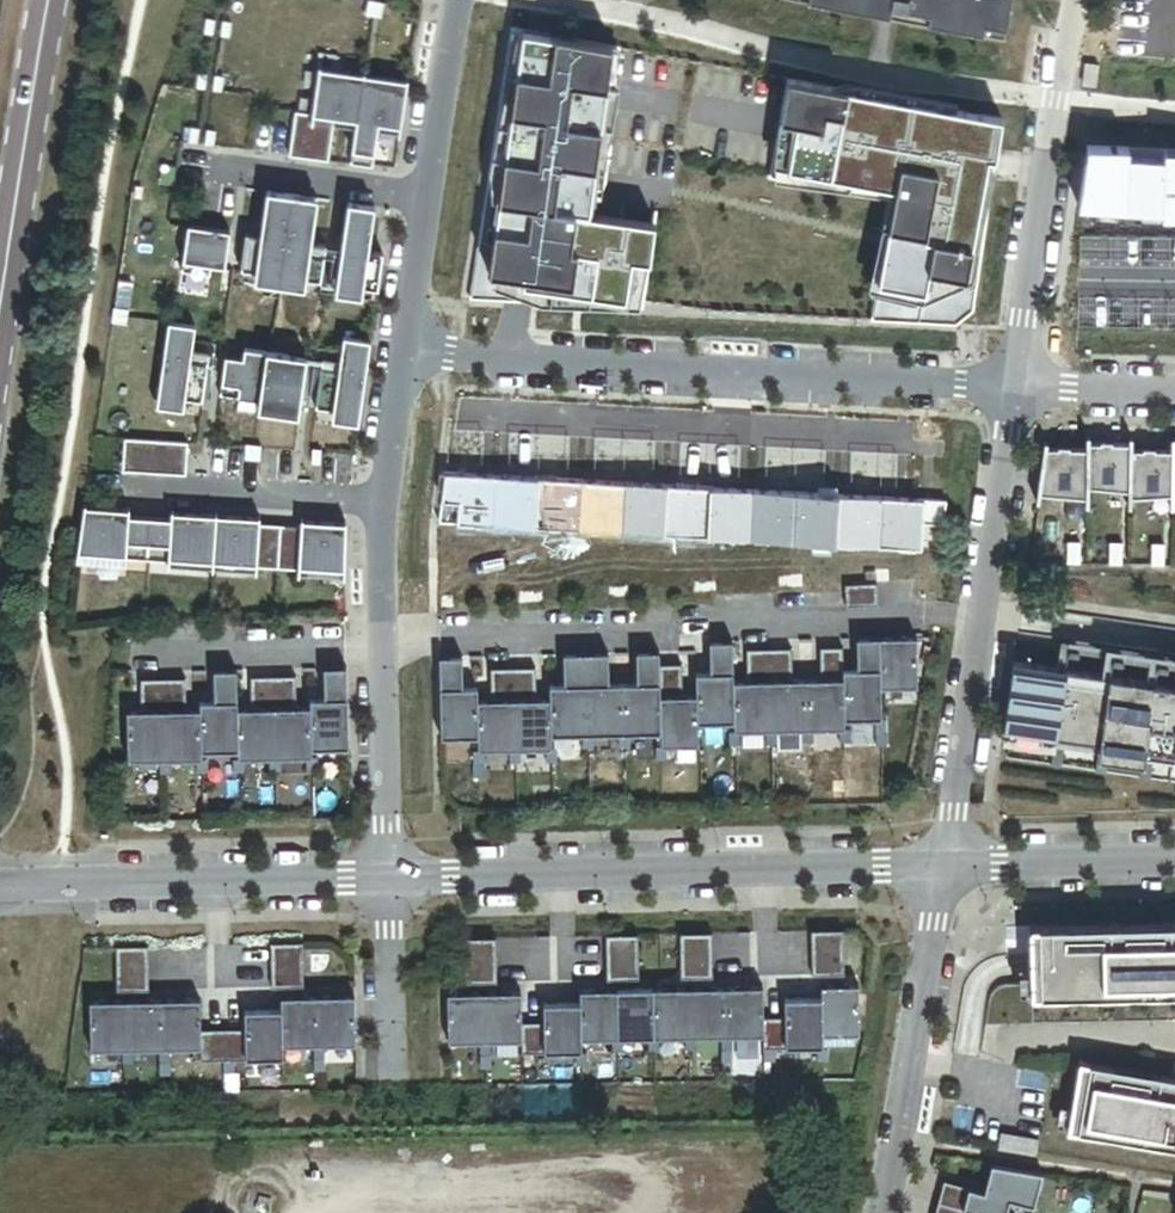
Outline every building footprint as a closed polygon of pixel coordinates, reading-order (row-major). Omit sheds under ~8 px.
[(1004,37),(1009,0),(809,0),(1004,37)] [(611,48),(509,29),(468,300),(643,310),(654,225),(588,214),(611,48)] [(1086,66),(1083,88),(1096,90),(1098,67),(1086,66)] [(363,78),(317,71),(310,117),(294,114),(286,160),(327,166),(333,123),(355,126),(363,78)] [(406,85),(363,78),(355,126),(348,169),(370,172),(377,129),(398,132),(406,85)] [(1000,120),(786,79),(768,181),(892,203),(870,322),(955,327),(973,312),(1000,120)] [(1086,147),(1077,214),(1174,218),(1174,151),(1086,147)] [(278,283),(291,200),(266,196),(259,242),(244,239),(238,276),(240,277),(239,286),(262,290),(264,280),(278,283)] [(317,204),(291,200),(278,283),(319,289),(325,253),(310,251),(317,204)] [(373,212),(347,208),(334,291),(350,294),(349,304),(371,308),(373,297),(375,298),(381,261),(365,258),(373,212)] [(223,274),(229,237),(186,230),(179,276),(208,280),(209,271),(223,274)] [(191,353),(194,328),(167,325),(157,399),(202,405),(209,356),(191,353)] [(358,418),(368,346),(344,342),(341,365),(322,362),(315,412),(358,418)] [(257,404),(264,354),(244,351),(243,362),(225,359),(219,399),(257,404)] [(287,357),(264,354),(257,404),(298,409),(303,370),(286,367),(287,357)] [(1046,451),(1047,445),(1044,445),(1038,505),(1041,505),(1042,498),(1085,499),(1085,506),(1087,506),(1089,439),(1087,439),(1087,452),(1046,451)] [(1090,439),(1089,439),(1087,506),(1088,506),(1089,490),(1129,491),(1129,507),(1130,507),(1131,440),(1129,440),(1129,446),(1090,446),(1090,439)] [(187,445),(123,440),(121,472),(184,477),(187,445)] [(1133,440),(1131,440),(1130,507),(1132,507),(1132,500),(1171,501),(1171,508),(1173,508),(1173,441),(1172,441),(1171,453),(1132,452),(1133,440)] [(146,560),(149,518),(127,517),(127,511),(82,507),(76,554),(124,556),(124,558),(146,560)] [(170,519),(149,518),(146,560),(167,561),(167,559),(211,562),(214,517),(170,514),(170,519)] [(276,568),(279,527),(258,526),(259,520),(214,517),(211,562),(255,565),(255,567),(276,568)] [(300,529),(279,527),(276,568),(297,570),(298,568),(344,571),(344,558),(346,526),(301,523),(300,529)] [(1079,545),(1067,545),(1066,565),(1078,566),(1079,545)] [(1123,546),(1112,545),(1111,566),(1123,567),(1123,546)] [(1165,567),(1166,547),(1154,546),(1154,567),(1165,567)] [(876,585),(844,587),(845,610),(877,608),(876,585)] [(918,690),(916,639),(878,640),(880,692),(918,690)] [(880,692),(878,640),(856,641),(856,672),(842,672),(843,723),(875,722),(881,722),(880,692)] [(732,685),(732,644),(709,644),(709,676),(695,676),(696,698),(696,726),(733,726),(732,685)] [(842,672),(841,650),(819,651),(819,683),(806,683),(806,733),(812,732),(838,732),(839,745),(849,745),(849,732),(844,731),(843,723),(842,672)] [(792,683),(791,651),(768,652),(770,733),(776,733),(776,747),(776,754),(802,753),(802,746),(812,746),(812,732),(806,733),(806,683),(792,683)] [(770,733),(768,652),(746,652),(746,684),(732,685),(733,726),(734,734),(739,734),(765,733),(765,747),(776,747),(776,733),(770,733)] [(658,667),(658,654),(635,655),(636,687),(622,687),(623,736),(618,737),(618,750),(629,750),(629,736),(660,736),(658,667)] [(608,655),(585,656),(587,737),(581,737),(582,751),(592,751),(592,737),(618,737),(623,736),(622,687),(608,687),(608,655)] [(587,737),(585,656),(562,656),(563,688),(549,689),(549,702),(551,738),(581,737),(587,737)] [(1077,677),(1080,657),(1069,656),(1066,676),(1077,677)] [(461,659),(438,659),(440,741),(477,740),(476,703),(476,690),(462,690),(461,659)] [(1122,683),(1125,663),(1114,662),(1111,682),(1122,683)] [(681,667),(658,667),(660,736),(660,749),(655,749),(655,762),(666,762),(666,749),(697,748),(696,726),(696,698),(682,699),(681,667)] [(1168,689),(1170,669),(1160,667),(1157,688),(1168,689)] [(1019,669),(1010,735),(1054,741),(1065,743),(1099,747),(1109,749),(1143,754),(1153,755),(1174,758),(1174,690),(1168,689),(1157,688),(1122,683),(1111,682),(1077,677),(1066,676),(1019,669)] [(348,751),(346,670),(323,671),(324,702),(309,702),(309,709),(310,752),(348,751)] [(514,752),(512,671),(489,671),(490,703),(476,703),(477,740),(477,753),(472,753),(472,767),(482,766),(482,753),(508,752),(514,752)] [(534,671),(512,671),(514,752),(508,752),(509,766),(520,765),(519,752),(545,752),(551,751),(551,738),(549,702),(535,703),(534,671)] [(235,673),(214,673),(214,705),(199,705),(199,712),(200,755),(237,754),(236,711),(235,673)] [(274,761),(272,678),(250,679),(251,710),(236,711),(238,762),(232,762),(232,776),(243,775),(243,762),(269,761),(274,761)] [(296,710),(295,678),(272,678),(274,761),(269,761),(269,774),(280,774),(280,760),(305,760),(311,760),(310,752),(309,709),(296,710)] [(184,681),(162,682),(164,763),(159,764),(159,777),(170,776),(169,763),(196,762),(201,762),(200,755),(199,712),(185,713),(184,681)] [(164,763),(162,682),(141,682),(142,714),(127,714),(128,764),(122,764),(123,778),(134,778),(134,764),(159,764),(164,763)] [(881,722),(875,722),(875,735),(886,735),(886,722),(881,722)] [(734,734),(728,734),(729,748),(739,747),(739,734),(734,734)] [(886,735),(875,735),(876,749),(886,749),(886,735)] [(1061,773),(1065,743),(1054,741),(1050,772),(1061,773)] [(1105,779),(1109,749),(1099,747),(1095,778),(1105,779)] [(556,765),(556,751),(551,751),(545,752),(546,765),(556,765)] [(1139,784),(1149,785),(1153,755),(1143,754),(1139,784)] [(317,773),(316,760),(305,760),(306,773),(317,773)] [(206,762),(201,762),(196,762),(196,776),(206,775),(206,762)] [(482,766),(472,767),(472,780),(483,780),(482,766)] [(1030,935),(1033,1004),(1174,998),(1174,929),(1030,935)] [(842,933),(810,934),(811,956),(843,956),(842,933)] [(711,936),(679,936),(679,959),(711,959),(711,936)] [(637,938),(605,938),(605,961),(637,960),(637,938)] [(494,941),(462,941),(463,964),(495,963),(494,941)] [(301,945),(269,946),(270,991),(302,991),(301,945)] [(146,949),(114,949),(116,995),(147,995),(146,949)] [(843,956),(811,956),(811,979),(843,978),(843,956)] [(711,959),(679,959),(680,982),(712,981),(711,959)] [(637,960),(605,961),(606,983),(637,983),(637,960)] [(495,963),(463,964),(464,987),(495,986),(495,963)] [(856,986),(820,988),(821,1001),(822,1038),(854,1037),(858,1036),(856,986)] [(761,989),(725,990),(726,1040),(731,1040),(763,1039),(762,1021),(761,989)] [(725,990),(688,991),(689,1041),(695,1041),(720,1040),(721,1054),(731,1053),(731,1040),(726,1040),(725,990)] [(688,991),(651,992),(652,1042),(658,1042),(684,1041),(684,1055),(695,1055),(695,1041),(689,1041),(688,991)] [(652,1042),(651,992),(615,993),(616,1043),(622,1043),(647,1042),(648,1055),(658,1055),(658,1042),(652,1042)] [(615,993),(579,994),(579,1006),(580,1044),(611,1043),(611,1056),(622,1056),(622,1043),(616,1043),(615,993)] [(520,1026),(520,994),(483,995),(484,1046),(490,1045),(521,1045),(520,1026)] [(483,995),(446,996),(447,1046),(479,1046),(479,1059),(490,1059),(490,1045),(484,1046),(483,995)] [(353,998),(316,999),(318,1049),(323,1049),(355,1048),(353,998)] [(316,999),(280,1000),(280,1013),(281,1050),(282,1050),(312,1049),(313,1063),(324,1063),(323,1049),(318,1049),(316,999)] [(821,1001),(784,1002),(784,1020),(785,1052),(817,1051),(822,1051),(822,1050),(822,1038),(821,1001)] [(199,1002),(162,1003),(163,1053),(168,1053),(201,1052),(201,1066),(222,1065),(222,1033),(200,1034),(199,1002)] [(162,1003),(125,1004),(126,1054),(132,1054),(157,1053),(158,1067),(168,1067),(168,1053),(163,1053),(162,1003)] [(126,1054),(125,1004),(89,1005),(90,1055),(121,1055),(122,1068),(132,1068),(132,1054),(126,1054)] [(580,1044),(579,1006),(542,1007),(542,1025),(520,1026),(521,1045),(521,1058),(575,1056),(575,1070),(586,1070),(585,1056),(580,1056),(580,1044)] [(243,1033),(222,1033),(222,1065),(223,1078),(233,1078),(233,1065),(282,1064),(282,1050),(281,1050),(280,1013),(242,1014),(243,1033)] [(784,1020),(762,1021),(763,1039),(763,1052),(774,1052),(785,1052),(784,1020)] [(854,1049),(854,1037),(822,1038),(822,1050),(854,1049)] [(822,1051),(817,1051),(817,1064),(828,1064),(828,1051),(822,1051)] [(774,1052),(763,1052),(763,1066),(774,1065),(774,1052)] [(731,1053),(721,1054),(721,1067),(732,1067),(731,1053)] [(490,1059),(479,1059),(479,1072),(490,1072),(490,1059)] [(324,1063),(313,1063),(313,1077),(324,1076),(324,1063)] [(1078,1066),(1067,1137),(1174,1154),(1174,1081),(1078,1066)] [(169,1080),(168,1067),(158,1067),(158,1080),(169,1080)] [(1037,1141),(999,1134),(996,1152),(1034,1158),(1037,1141)] [(1042,1175),(991,1166),(985,1192),(944,1184),(939,1206),(965,1212),(1006,1212),(1009,1201),(1035,1206),(1042,1175)]
